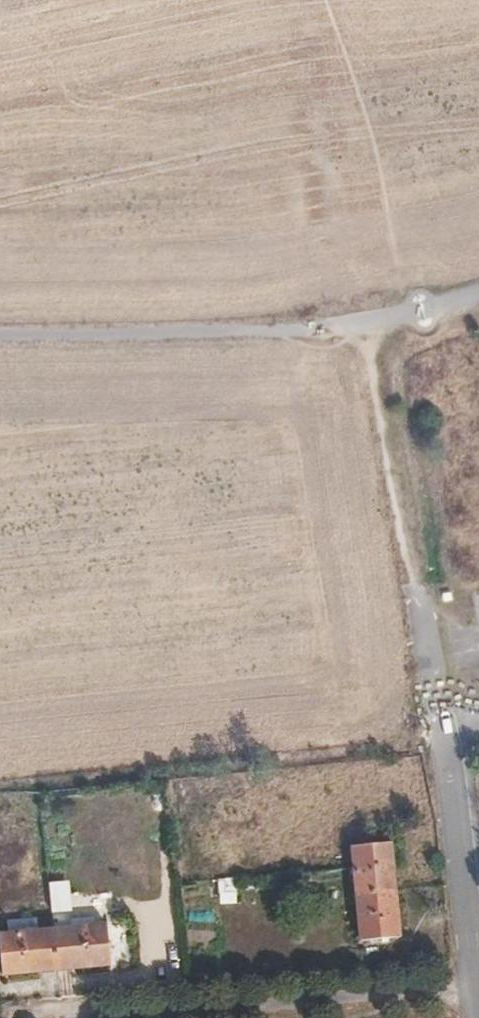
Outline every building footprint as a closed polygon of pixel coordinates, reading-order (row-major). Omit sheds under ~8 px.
[(390,842),(353,844),(358,891),(395,888),(390,842)] [(238,878),(221,878),(221,903),(239,903),(238,878)] [(395,888),(358,891),(361,941),(400,937),(395,888)] [(86,939),(51,942),(54,974),(89,972),(86,939)] [(51,942),(16,946),(17,979),(54,974),(51,942)]
